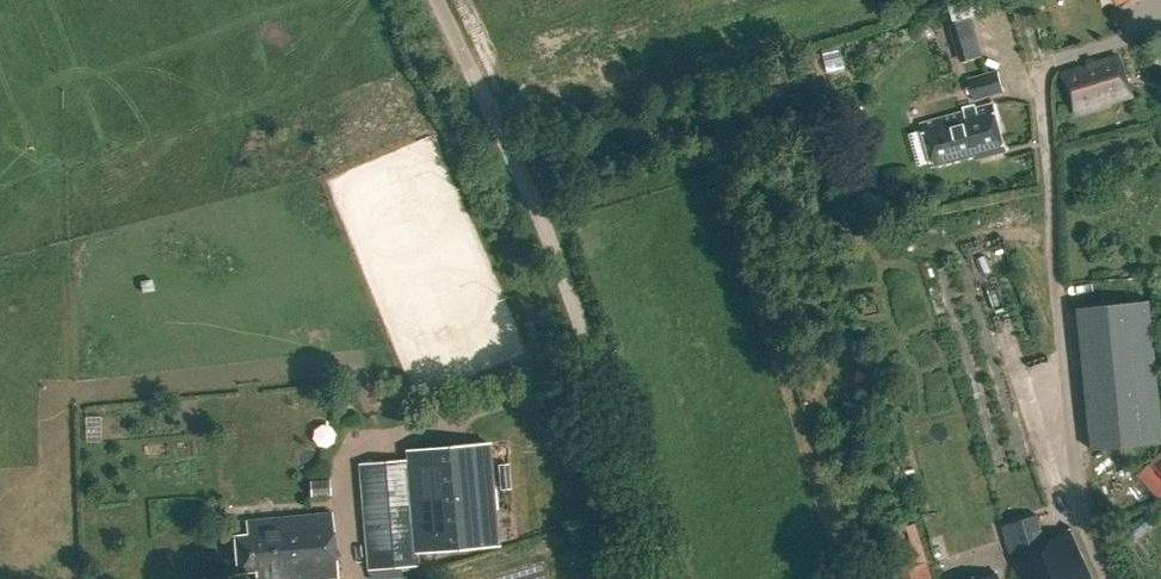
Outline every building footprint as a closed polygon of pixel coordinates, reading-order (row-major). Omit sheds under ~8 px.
[(982,56),(971,19),(952,25),(963,62),(982,56)] [(1132,99),(1121,60),(1066,77),(1079,120),(1112,110),(1111,106),(1132,99)] [(968,80),(974,100),(1004,92),(998,71),(968,80)] [(921,124),(933,166),(985,153),(986,157),(1007,151),(1007,150),(1006,150),(993,105),(994,105),(993,104),(921,124)] [(526,247),(537,245),(533,224),(522,226),(526,247)] [(359,464),(368,564),(368,569),(417,564),(416,551),(497,545),(488,442),(407,449),(408,459),(359,464)] [(1137,474),(1160,500),(1160,453),(1137,474)] [(309,483),(310,497),(330,495),(329,481),(309,483)] [(281,578),(337,578),(332,514),(245,522),(246,535),(234,536),(237,572),(254,571),(255,578),(279,578),(281,578)] [(1072,532),(1046,543),(1038,516),(1002,527),(1012,560),(1021,578),(1094,578),(1072,532)] [(71,571),(69,546),(57,547),(60,572),(71,571)]
